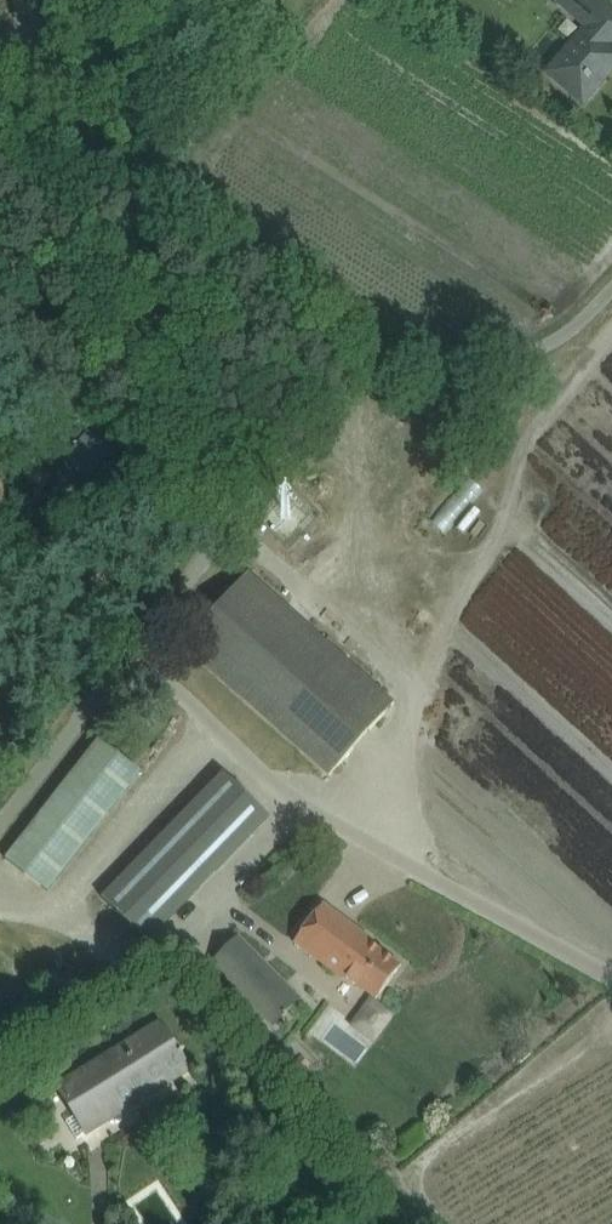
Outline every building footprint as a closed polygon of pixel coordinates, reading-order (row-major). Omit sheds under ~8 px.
[(600,83),(611,69),(611,48),(609,45),(611,42),(611,10),(610,8),(611,6),(611,4),(607,0),(550,0),(582,27),(561,51),(565,55),(549,73),(583,103),(600,83)] [(86,432),(64,461),(90,480),(112,451),(86,432)] [(330,777),(394,704),(248,573),(183,646),(330,777)] [(48,892),(141,772),(99,739),(6,859),(48,892)] [(148,944),(254,836),(271,819),(225,775),(103,899),(148,944)] [(323,904),(309,923),(294,943),(334,972),(336,970),(376,1000),(401,966),(369,942),(371,939),(323,904)] [(252,968),(236,983),(258,1006),(274,991),(252,968)] [(369,997),(349,1026),(375,1044),(395,1015),(369,997)] [(77,1139),(188,1070),(190,1069),(161,1024),(58,1088),(76,1116),(66,1122),(77,1139)] [(296,1061),(290,1067),(299,1077),(305,1071),(296,1061)]
